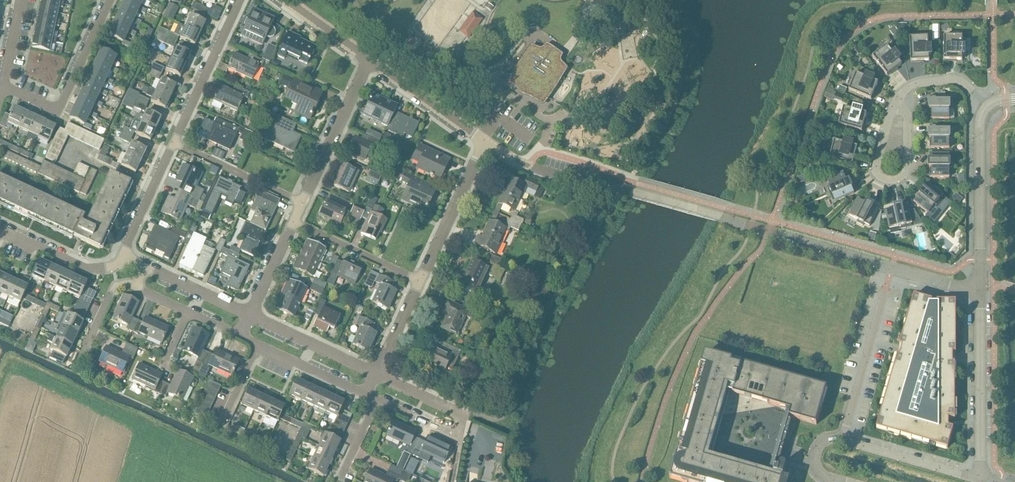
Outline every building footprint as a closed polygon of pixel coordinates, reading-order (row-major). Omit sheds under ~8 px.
[(40,10),(57,13),(58,7),(62,8),(63,4),(42,0),(40,10)] [(138,12),(145,15),(147,11),(140,8),(143,0),(125,0),(124,3),(139,10),(138,12)] [(133,21),(133,23),(140,26),(141,22),(134,19),(138,12),(139,10),(124,3),(119,14),(133,21)] [(170,4),(163,17),(172,21),(178,8),(170,4)] [(198,5),(196,11),(206,16),(209,10),(198,5)] [(189,18),(185,27),(200,34),(205,23),(193,17),(195,13),(180,6),(177,12),(189,18)] [(40,10),(38,19),(59,24),(60,20),(56,19),(57,13),(40,10)] [(270,27),(272,23),(273,23),(253,10),(240,37),(244,39),(245,39),(247,39),(248,38),(249,37),(263,43),(266,38),(268,39),(270,39),(272,38),(274,37),(275,36),(275,34),(275,32),(274,30),(273,28),(270,27)] [(458,32),(468,39),(483,20),(472,12),(458,32)] [(114,25),(128,32),(127,34),(134,37),(136,33),(129,30),(133,23),(133,21),(119,14),(114,25)] [(38,19),(36,29),(53,32),(54,26),(59,27),(59,24),(38,19)] [(907,24),(898,24),(899,33),(907,33),(907,24)] [(947,24),(940,28),(943,32),(950,29),(947,24)] [(131,45),(124,41),(127,34),(128,32),(114,25),(108,36),(122,43),(121,45),(129,48),(131,45)] [(194,46),(200,34),(185,27),(179,39),(194,46)] [(894,27),(889,31),(893,36),(898,32),(894,27)] [(148,28),(144,36),(149,39),(153,31),(148,28)] [(36,29),(34,38),(55,43),(56,39),(52,38),(53,32),(36,29)] [(166,37),(165,38),(176,43),(179,37),(168,32),(166,37)] [(158,33),(154,40),(162,44),(165,38),(166,37),(158,33)] [(288,33),(277,57),(284,60),(285,57),(298,63),(299,62),(307,65),(315,47),(299,40),(300,39),(288,33)] [(929,48),(928,37),(909,38),(911,62),(929,61),(929,55),(931,55),(930,48),(929,48)] [(963,37),(944,37),(944,61),(962,61),(962,55),(964,55),(964,48),(962,48),(963,37)] [(34,38),(32,48),(49,52),(50,45),(55,46),(55,43),(34,38)] [(173,49),(176,43),(165,38),(162,44),(173,49)] [(231,38),(228,44),(235,47),(238,41),(231,38)] [(509,84),(509,85),(517,90),(517,91),(518,91),(518,92),(519,92),(519,93),(519,94),(520,94),(520,95),(521,95),(521,96),(522,96),(523,97),(531,99),(542,106),(543,106),(544,106),(545,106),(567,72),(568,69),(567,68),(562,64),(562,63),(562,62),(561,62),(561,61),(561,60),(563,55),(549,45),(548,45),(547,45),(546,45),(543,49),(542,49),(541,49),(541,50),(540,50),(540,49),(533,47),(532,47),(531,47),(531,48),(530,48),(530,49),(528,53),(518,68),(509,83),(509,84)] [(859,46),(854,49),(858,56),(863,52),(859,46)] [(894,55),(887,46),(872,58),(887,77),(902,65),(898,60),(900,59),(895,53),(894,55)] [(175,48),(170,59),(185,66),(190,55),(175,48)] [(111,70),(110,72),(117,75),(119,71),(112,68),(116,58),(102,51),(96,63),(111,70)] [(265,53),(262,59),(269,63),(272,56),(265,53)] [(228,70),(252,81),(259,66),(262,68),(264,62),(249,55),(247,60),(234,54),(228,70)] [(180,78),(185,66),(170,59),(165,71),(180,78)] [(272,61),(269,66),(277,69),(279,64),(272,61)] [(106,81),(105,83),(111,86),(113,82),(106,79),(110,72),(111,70),(96,63),(91,73),(106,81)] [(153,64),(151,69),(161,74),(164,69),(153,64)] [(158,81),(161,74),(151,69),(148,75),(158,81)] [(91,73),(85,85),(100,92),(99,94),(106,97),(108,93),(101,90),(105,83),(106,81),(91,73)] [(856,74),(849,91),(871,101),(878,83),(873,81),(873,79),(867,76),(866,78),(856,74)] [(283,75),(279,84),(288,88),(293,80),(283,75)] [(161,79),(155,91),(170,98),(176,86),(161,79)] [(322,93),(293,80),(288,88),(283,100),(296,106),(294,112),(309,120),(322,93)] [(85,85),(80,97),(94,103),(94,105),(101,108),(103,104),(98,102),(99,101),(97,99),(99,94),(100,92),(85,85)] [(213,101),(211,106),(220,111),(222,106),(237,113),(244,98),(247,100),(250,94),(234,87),(232,92),(220,86),(213,101)] [(165,110),(170,98),(155,91),(149,88),(146,96),(152,98),(150,103),(165,110)] [(827,88),(824,98),(833,101),(837,91),(827,88)] [(387,127),(388,125),(394,112),(397,106),(372,95),(362,116),(383,126),(383,125),(387,127)] [(138,96),(136,101),(147,106),(149,101),(138,96)] [(89,114),(89,116),(96,119),(97,116),(91,113),(94,105),(94,103),(80,97),(75,108),(89,114)] [(949,97),(945,97),(940,97),(930,97),(930,103),(929,103),(929,110),(930,110),(930,119),(949,119),(949,110),(952,110),(952,103),(949,103),(949,97)] [(144,112),(147,106),(136,101),(133,107),(144,112)] [(18,129),(26,113),(27,110),(23,108),(22,111),(15,108),(11,117),(5,114),(0,124),(0,126),(5,129),(7,124),(18,129)] [(84,125),(83,127),(90,131),(92,127),(85,124),(89,116),(89,114),(75,108),(70,119),(84,125)] [(844,108),(839,126),(862,132),(867,114),(861,113),(861,111),(854,109),(854,111),(844,108)] [(134,121),(140,123),(155,130),(161,118),(146,111),(143,117),(137,114),(134,121)] [(26,113),(18,129),(28,133),(35,117),(36,115),(31,112),(30,115),(26,113)] [(387,127),(385,130),(402,138),(404,135),(411,138),(418,124),(394,112),(388,125),(387,127)] [(265,126),(259,137),(264,140),(293,153),(301,137),(292,133),(282,128),(286,121),(276,116),(271,113),(267,121),(265,126)] [(35,117),(28,133),(38,138),(45,122),(46,122),(47,119),(43,117),(42,120),(35,117)] [(205,119),(199,130),(209,134),(206,140),(229,151),(237,134),(237,133),(242,136),(245,130),(245,129),(240,127),(239,129),(216,118),(214,123),(205,119)] [(252,118),(247,129),(256,132),(260,121),(252,118)] [(45,122),(38,138),(48,143),(57,124),(53,122),(52,125),(46,122),(45,122)] [(45,159),(55,163),(68,136),(99,151),(104,140),(68,123),(64,131),(59,128),(45,159)] [(150,141),(155,130),(140,123),(135,134),(150,141)] [(949,132),(949,126),(930,126),(930,132),(929,132),(929,139),(930,139),(930,149),(949,149),(949,139),(952,139),(952,132),(949,132)] [(124,127),(121,133),(132,138),(135,132),(124,127)] [(99,128),(97,133),(103,136),(105,130),(99,128)] [(242,136),(240,139),(250,144),(255,135),(245,130),(242,136)] [(129,144),(132,138),(121,133),(118,139),(129,144)] [(376,133),(373,140),(374,141),(379,143),(382,136),(376,133)] [(384,136),(380,143),(381,144),(385,145),(385,146),(386,146),(390,137),(385,134),(384,136)] [(365,161),(371,147),(382,152),(385,146),(385,145),(381,144),(380,143),(379,143),(374,141),(373,140),(363,136),(361,141),(355,139),(349,153),(365,161)] [(8,149),(10,145),(0,140),(0,146),(8,149)] [(834,141),(829,159),(853,166),(858,148),(852,146),(852,144),(845,142),(845,144),(834,141)] [(131,143),(125,155),(141,162),(146,150),(131,143)] [(8,149),(18,154),(20,150),(10,145),(8,149)] [(97,160),(109,166),(112,161),(106,158),(109,149),(103,146),(100,155),(97,160)] [(441,180),(450,159),(420,146),(413,161),(421,164),(419,170),(441,180)] [(18,154),(28,159),(30,155),(20,150),(18,154)] [(39,167),(6,152),(3,158),(36,174),(39,167)] [(135,173),(141,162),(125,155),(120,166),(135,173)] [(949,161),(949,155),(930,155),(930,161),(929,161),(929,168),(930,168),(930,178),(949,178),(949,168),(952,168),(952,161),(949,161)] [(197,161),(194,166),(202,170),(205,165),(197,161)] [(85,181),(53,166),(43,162),(38,174),(79,194),(79,193),(86,196),(97,172),(90,169),(85,181)] [(78,164),(73,174),(84,179),(89,169),(78,164)] [(183,165),(176,181),(182,184),(178,192),(191,198),(199,201),(204,191),(196,188),(203,174),(183,165)] [(349,193),(359,172),(343,165),(339,175),(340,176),(335,187),(349,193)] [(368,177),(375,180),(372,185),(376,187),(379,182),(381,177),(371,171),(368,177)] [(400,171),(397,177),(403,180),(402,182),(409,185),(404,197),(408,199),(411,200),(409,204),(414,206),(425,211),(426,207),(427,208),(428,208),(429,209),(433,201),(431,201),(434,195),(434,194),(429,191),(431,186),(420,181),(406,174),(400,171)] [(845,173),(827,181),(831,190),(828,191),(831,197),(833,196),(836,202),(854,194),(851,188),(852,188),(849,182),(845,173)] [(32,218),(99,250),(130,183),(112,175),(88,225),(80,222),(81,218),(0,180),(0,203),(32,218)] [(803,175),(796,179),(798,185),(806,182),(803,175)] [(219,177),(202,212),(203,213),(201,217),(204,219),(208,221),(210,217),(212,217),(221,197),(225,199),(224,202),(232,206),(241,188),(233,184),(226,181),(219,177)] [(504,188),(496,204),(497,205),(503,207),(498,216),(521,226),(523,221),(516,217),(517,213),(514,212),(519,201),(521,202),(525,194),(527,189),(535,193),(539,184),(526,178),(522,187),(505,178),(501,187),(504,188)] [(913,202),(928,214),(935,206),(937,208),(941,203),(939,201),(943,196),(927,184),(924,189),(923,189),(919,194),(913,202)] [(168,197),(161,213),(180,222),(188,206),(195,209),(199,201),(191,198),(178,192),(175,200),(168,197)] [(957,195),(953,200),(958,205),(959,205),(963,200),(957,195)] [(250,223),(249,224),(264,231),(265,231),(277,205),(257,196),(250,211),(255,213),(250,223)] [(380,232),(381,233),(387,220),(371,212),(377,199),(372,196),(366,209),(371,211),(368,216),(368,217),(360,234),(375,241),(380,232)] [(341,224),(348,209),(327,199),(320,213),(331,218),(330,219),(341,224)] [(864,224),(869,227),(879,209),(873,206),(867,203),(859,199),(849,216),(858,220),(857,223),(863,226),(864,224)] [(349,216),(360,221),(365,210),(354,205),(349,216)] [(885,210),(889,229),(899,227),(899,230),(906,228),(905,226),(911,224),(907,205),(901,207),(901,206),(895,207),(895,208),(885,210)] [(910,211),(913,222),(920,221),(914,210),(910,211)] [(477,237),(473,245),(496,255),(502,242),(500,242),(505,231),(508,233),(510,228),(518,232),(521,226),(498,216),(494,225),(489,222),(481,238),(477,237)] [(231,246),(229,251),(238,256),(240,251),(253,257),(259,245),(258,244),(264,231),(249,224),(250,223),(245,221),(238,236),(244,239),(239,250),(231,246)] [(169,260),(179,237),(184,239),(186,234),(172,228),(170,233),(155,226),(144,249),(155,254),(156,251),(164,255),(163,257),(169,260)] [(179,265),(191,271),(205,241),(206,239),(194,234),(197,228),(191,226),(186,237),(183,243),(188,246),(179,265)] [(870,232),(868,240),(875,241),(876,234),(870,232)] [(215,250),(221,253),(223,248),(226,242),(220,239),(215,250)] [(307,240),(301,255),(319,264),(326,249),(307,240)] [(205,241),(191,271),(203,276),(215,251),(211,250),(213,245),(205,241)] [(239,256),(238,256),(229,251),(223,248),(221,253),(220,254),(228,258),(221,273),(231,278),(227,287),(237,292),(249,267),(237,261),(239,256)] [(949,254),(945,258),(951,263),(955,258),(949,254)] [(312,278),(319,264),(301,255),(294,269),(312,278)] [(471,261),(458,288),(478,297),(488,275),(500,281),(503,276),(506,270),(499,267),(502,260),(490,255),(487,261),(487,262),(484,267),(471,261)] [(327,267),(327,268),(330,269),(333,270),(336,264),(337,260),(338,258),(333,256),(327,267)] [(341,267),(336,264),(333,270),(330,275),(326,284),(333,287),(337,278),(355,286),(363,268),(344,260),(341,267)] [(32,277),(44,282),(52,267),(40,261),(32,277)] [(52,267),(44,282),(56,288),(63,273),(52,267)] [(63,273),(56,288),(68,293),(75,278),(63,273)] [(379,285),(371,303),(387,310),(396,292),(391,289),(394,283),(378,275),(374,283),(379,285)] [(0,284),(0,294),(8,298),(15,282),(4,276),(0,284)] [(75,278),(68,293),(80,299),(79,301),(90,306),(92,301),(93,301),(96,294),(85,288),(87,284),(75,278)] [(324,290),(326,284),(315,279),(312,284),(324,290)] [(288,280),(281,295),(300,303),(307,289),(288,280)] [(15,282),(8,298),(20,304),(22,299),(24,295),(27,287),(15,282)] [(523,302),(537,309),(539,309),(548,290),(532,283),(523,302)] [(321,296),(324,290),(312,284),(309,290),(321,296)] [(22,299),(34,305),(36,300),(24,295),(22,299)] [(126,330),(132,332),(137,321),(132,318),(139,303),(123,295),(112,319),(127,326),(126,330)] [(293,318),(300,303),(281,295),(275,309),(293,318)] [(949,427),(949,425),(949,419),(955,419),(955,418),(952,418),(952,413),(955,413),(955,388),(952,388),(952,376),(955,376),(955,363),(953,363),(953,309),(952,307),(951,305),(949,304),(931,304),(932,301),(914,295),(912,303),(915,304),(912,314),(909,313),(905,328),(908,329),(905,339),(902,338),(899,345),(902,346),(900,356),(898,355),(894,368),(897,368),(895,376),(894,380),(891,379),(884,403),(887,404),(885,409),(882,408),(876,428),(889,432),(890,429),(901,432),(900,435),(924,442),(925,439),(936,442),(935,445),(948,449),(953,429),(949,427)] [(320,298),(313,314),(319,316),(313,327),(326,333),(328,327),(334,330),(340,316),(323,308),(326,302),(324,302),(325,300),(320,298)] [(36,300),(34,305),(44,309),(45,307),(46,305),(36,300)] [(79,301),(76,306),(87,311),(90,306),(79,301)] [(440,328),(457,336),(466,317),(471,320),(476,308),(464,302),(462,308),(447,301),(441,314),(446,316),(440,328)] [(45,307),(49,309),(58,313),(60,308),(47,302),(46,305),(45,307)] [(74,310),(74,312),(85,317),(87,311),(76,306),(74,310)] [(44,309),(40,317),(45,320),(49,309),(45,307),(44,309)] [(309,322),(314,310),(309,307),(303,319),(309,322)] [(67,315),(62,328),(77,335),(83,323),(82,322),(85,317),(74,312),(71,317),(67,315)] [(40,317),(35,329),(39,331),(45,320),(40,317)] [(360,327),(352,345),(368,352),(377,334),(371,332),(374,325),(358,317),(355,325),(360,327)] [(137,321),(132,332),(137,335),(138,334),(161,345),(169,328),(145,318),(143,323),(137,321)] [(2,319),(0,324),(8,328),(10,323),(2,319)] [(50,336),(72,347),(77,335),(62,328),(56,339),(50,335),(50,336)] [(196,362),(202,365),(207,353),(202,351),(209,335),(193,328),(182,352),(197,359),(196,362)] [(39,331),(35,329),(29,341),(30,341),(34,343),(39,331)] [(66,359),(72,347),(50,336),(48,341),(54,344),(51,351),(66,359)] [(138,349),(131,346),(126,344),(121,354),(106,347),(99,362),(122,374),(129,359),(133,360),(138,349)] [(428,359),(425,366),(443,375),(446,368),(452,371),(458,357),(460,358),(463,353),(444,344),(440,351),(428,345),(422,357),(428,359)] [(207,353),(202,365),(208,368),(208,367),(232,377),(239,361),(215,350),(213,356),(207,353)] [(816,425),(827,388),(706,353),(670,479),(681,481),(786,481),(788,477),(784,476),(786,468),(786,467),(786,466),(786,465),(785,465),(785,464),(784,464),(783,464),(782,464),(781,464),(781,465),(780,466),(776,465),(773,464),(770,473),(711,456),(729,393),(788,410),(789,405),(793,406),(789,417),(796,419),(816,425)] [(154,392),(159,395),(162,389),(165,383),(159,381),(162,375),(139,364),(131,381),(154,391),(154,392)] [(162,389),(159,395),(165,398),(167,395),(182,402),(193,378),(178,371),(170,386),(165,383),(162,389)] [(288,396),(301,402),(308,386),(296,380),(288,396)] [(209,381),(206,387),(211,389),(218,392),(220,387),(209,381)] [(308,386),(301,402),(312,408),(320,391),(308,386)] [(206,387),(204,392),(215,398),(218,392),(211,389),(206,387)] [(241,407),(253,412),(260,396),(248,390),(241,407)] [(320,391),(312,408),(316,409),(315,412),(323,416),(332,397),(320,391)] [(201,398),(213,403),(215,398),(204,392),(201,398)] [(260,396),(253,412),(265,418),(272,401),(260,396)] [(332,397),(323,416),(324,413),(336,419),(335,420),(347,425),(349,420),(338,415),(344,402),(332,397)] [(201,398),(199,403),(210,409),(213,403),(201,398)] [(272,401),(265,418),(277,423),(279,419),(281,414),(284,407),(272,401)] [(199,403),(196,409),(208,414),(210,409),(199,403)] [(793,406),(789,405),(788,410),(773,464),(776,465),(789,417),(793,406)] [(205,420),(205,419),(208,414),(196,409),(193,415),(205,420)] [(279,419),(290,424),(293,420),(281,414),(279,419)] [(293,420),(290,424),(300,429),(302,427),(303,424),(293,420)] [(335,420),(333,425),(344,431),(347,425),(335,420)] [(406,453),(412,456),(420,440),(414,437),(417,432),(393,421),(386,437),(408,448),(406,453)] [(302,427),(306,429),(315,433),(317,428),(304,422),(303,424),(302,427)] [(333,425),(330,431),(342,436),(344,431),(333,425)] [(230,431),(242,436),(244,432),(232,426),(230,431)] [(302,427),(300,429),(297,437),(302,439),(306,429),(302,427)] [(324,434),(318,447),(334,454),(340,442),(339,442),(342,436),(330,431),(328,436),(324,434)] [(242,436),(253,442),(256,437),(244,432),(242,436)] [(265,447),(268,442),(256,437),(253,442),(265,447)] [(297,437),(291,448),(296,450),(302,439),(297,437)] [(420,440),(412,456),(418,459),(420,453),(444,464),(451,448),(428,437),(425,442),(420,440)] [(318,447),(313,458),(329,466),(334,454),(318,447)] [(291,448),(286,460),(290,462),(296,450),(291,448)] [(323,478),(329,466),(313,458),(310,464),(308,463),(306,464),(305,467),(306,469),(307,470),(323,478)] [(364,481),(393,481),(394,481),(396,481),(398,481),(399,480),(403,481),(408,481),(411,475),(391,465),(386,477),(370,470),(364,481)]
